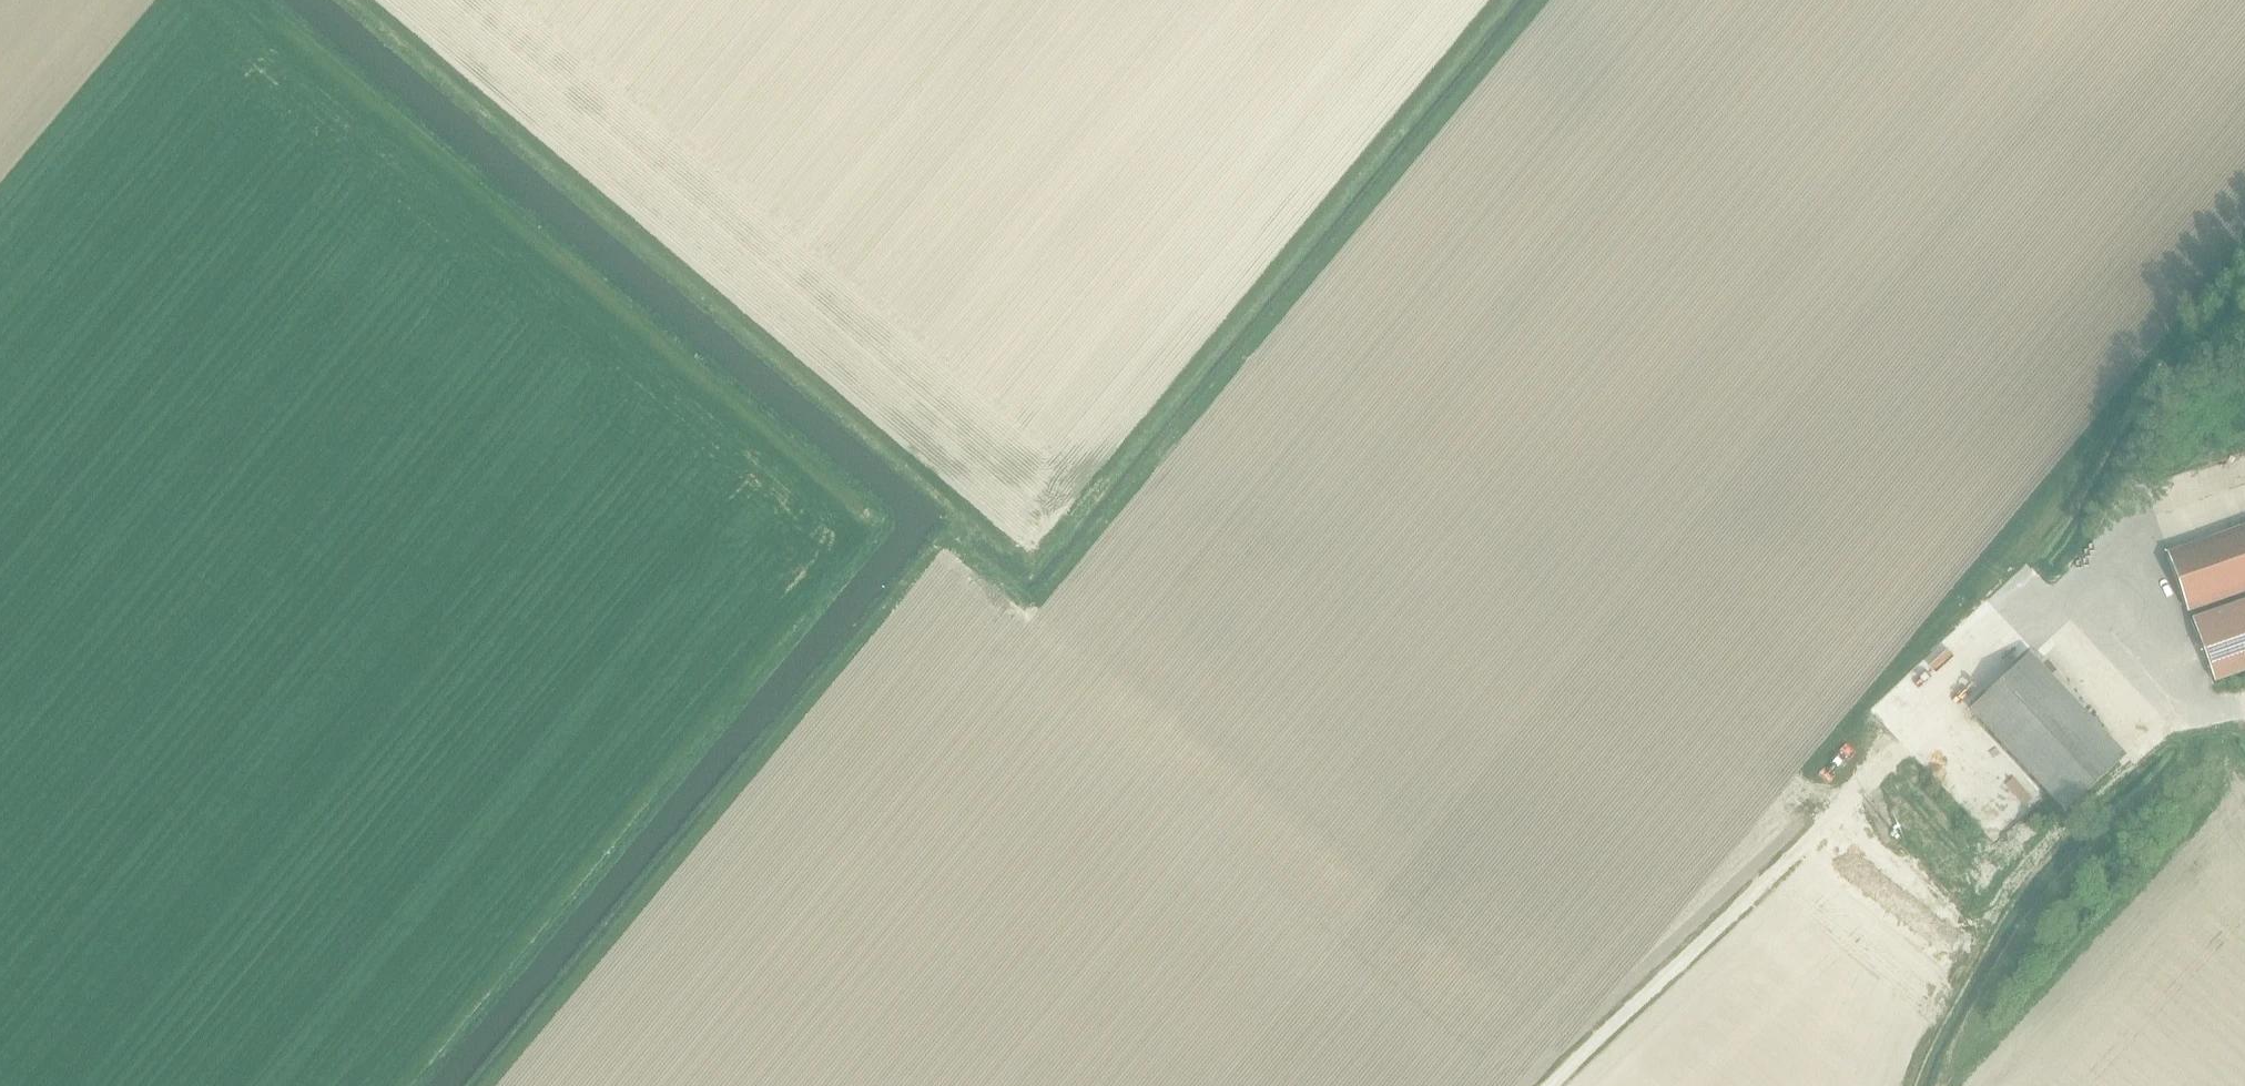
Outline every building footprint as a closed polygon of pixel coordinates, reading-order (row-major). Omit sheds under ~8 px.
[(2168,553),(2189,612),(2244,592),(2244,526),(2168,553)] [(2214,683),(2244,672),(2244,601),(2192,620),(2214,683)] [(1971,711),(2063,809),(2123,754),(2030,655),(1971,711)] [(1875,812),(1863,812),(1863,827),(1875,827),(1875,812)]
